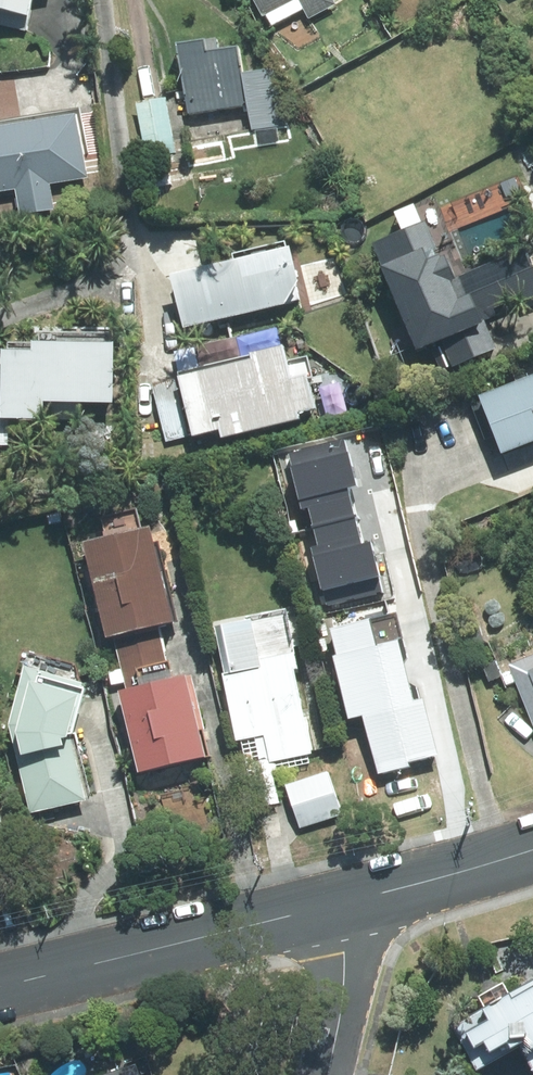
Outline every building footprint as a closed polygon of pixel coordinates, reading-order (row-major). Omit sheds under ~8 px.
[(29,31),(36,0),(0,0),(0,25),(29,31)] [(266,25),(304,6),(310,18),(336,5),(334,0),(253,0),(266,25)] [(209,46),(184,50),(194,113),(247,105),(251,131),(287,126),(279,68),(244,74),(240,47),(210,51),(209,46)] [(19,192),(21,209),(53,208),(51,186),(89,183),(82,78),(16,82),(18,116),(0,117),(0,193),(19,192)] [(168,89),(138,93),(146,152),(176,148),(168,89)] [(426,204),(398,216),(404,230),(376,242),(421,348),(439,340),(450,367),(500,346),(489,319),(532,300),(532,260),(529,251),(459,281),(426,204)] [(188,329),(293,306),(302,289),(293,249),(176,275),(188,329)] [(9,444),(11,418),(49,420),(50,403),(116,406),(121,329),(30,324),(29,343),(11,342),(10,357),(0,356),(0,444),(9,444)] [(285,349),(180,376),(196,433),(223,426),(227,442),(326,416),(315,374),(293,379),(285,349)] [(483,396),(485,401),(471,406),(485,441),(499,435),(506,453),(532,442),(532,377),(483,396)] [(311,549),(324,608),(385,595),(373,540),(362,542),(350,488),(355,486),(346,441),(291,453),(302,505),(310,503),(320,547),(311,549)] [(110,541),(91,546),(128,695),(116,698),(136,775),(213,756),(193,675),(174,680),(161,628),(179,624),(155,527),(144,530),(139,510),(104,519),(110,541)] [(257,620),(216,628),(238,744),(260,740),(264,761),(313,752),(294,655),(265,660),(257,620)] [(379,623),(332,634),(351,721),(369,717),(381,771),(446,756),(433,700),(419,703),(405,640),(384,644),(379,623)] [(511,665),(532,718),(532,656),(511,665)] [(13,732),(20,754),(31,813),(88,802),(75,735),(90,685),(32,667),(13,732)] [(331,774),(288,787),(300,826),(342,814),(331,774)] [(454,1028),(479,1074),(524,1049),(532,1064),(532,985),(454,1028)] [(144,1061),(101,1074),(149,1074),(144,1061)]
